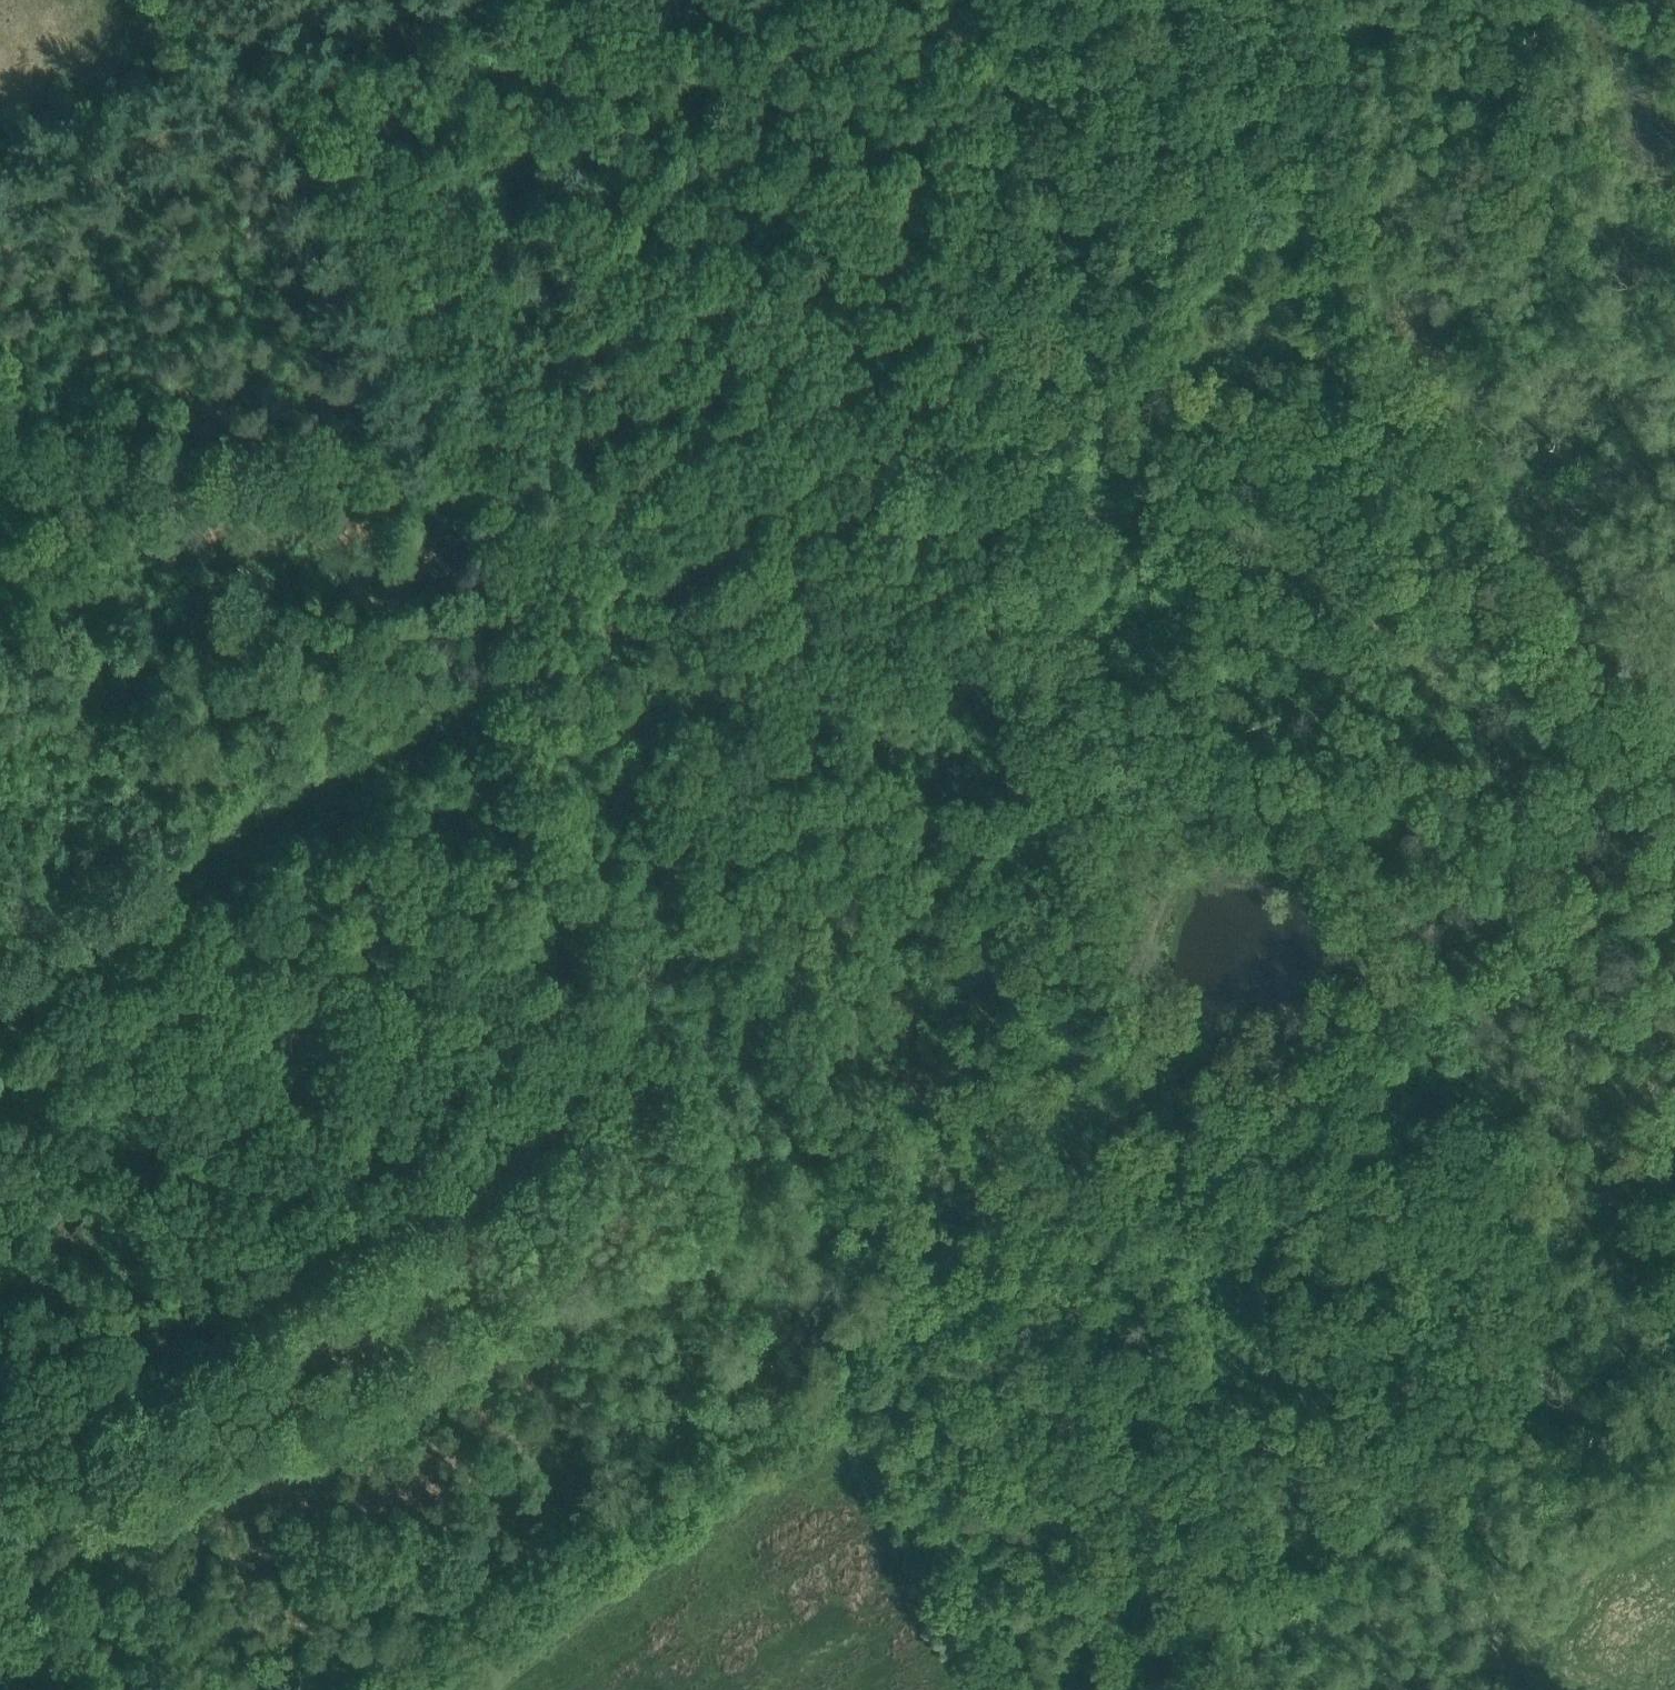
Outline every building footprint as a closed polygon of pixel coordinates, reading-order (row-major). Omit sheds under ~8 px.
[(78,1223),(57,1242),(71,1259),(93,1241),(78,1223)]
